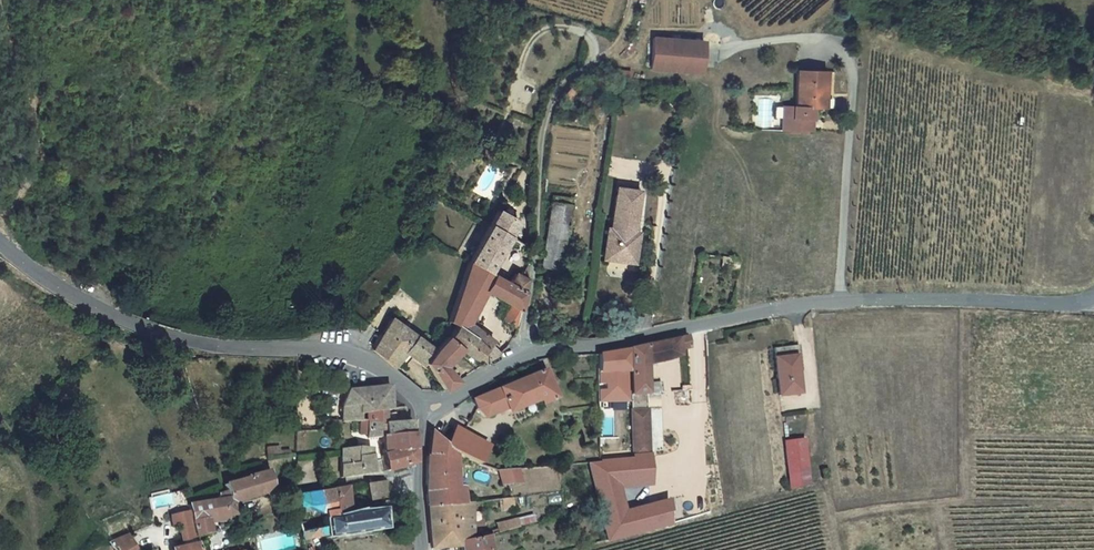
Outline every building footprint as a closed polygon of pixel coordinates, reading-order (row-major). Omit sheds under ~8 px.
[(668,33),(662,64),(712,74),(718,43),(668,33)] [(606,58),(605,66),(638,72),(639,64),(606,58)] [(795,70),(795,105),(782,105),(781,129),(810,129),(811,105),(823,105),(823,71),(795,70)] [(588,75),(584,72),(574,83),(579,89),(591,80),(588,75)] [(599,256),(625,260),(629,229),(635,191),(614,188),(608,226),(604,226),(599,256)] [(539,267),(562,270),(571,204),(547,201),(539,267)] [(512,220),(493,209),(484,224),(463,261),(482,272),(512,220)] [(637,230),(629,229),(625,260),(632,261),(637,230)] [(736,271),(738,258),(723,256),(721,269),(736,271)] [(500,324),(512,330),(514,324),(517,310),(520,293),(504,284),(482,272),(463,261),(438,319),(483,350),(484,348),(488,344),(463,323),(480,290),(507,306),(500,324)] [(504,284),(520,293),(522,276),(512,269),(504,284)] [(400,347),(412,364),(422,354),(418,350),(387,313),(372,348),(391,360),(400,347)] [(462,346),(483,362),(489,358),(492,355),(484,348),(483,350),(438,319),(431,335),(449,349),(456,354),(462,346)] [(445,353),(449,349),(431,335),(418,350),(422,354),(412,364),(435,391),(447,382),(448,381),(433,365),(445,353)] [(627,401),(647,400),(645,369),(676,365),(676,357),(684,355),(686,366),(704,363),(703,352),(703,340),(623,351),(627,401)] [(799,345),(792,346),(772,350),(779,399),(801,396),(797,374),(803,373),(799,345)] [(554,374),(536,377),(481,399),(488,417),(541,396),(544,407),(561,403),(554,374)] [(391,414),(388,390),(343,394),(338,405),(338,419),(359,417),(381,414),(391,414)] [(706,413),(705,397),(687,398),(688,414),(706,413)] [(652,459),(647,400),(627,401),(631,463),(652,459)] [(381,414),(359,417),(362,441),(380,439),(409,437),(407,425),(382,427),(381,414)] [(453,420),(441,443),(449,452),(477,465),(489,445),(453,420)] [(450,483),(449,452),(441,443),(430,430),(427,437),(425,442),(423,447),(422,453),(421,458),(422,465),(422,470),(424,502),(459,501),(459,484),(450,483)] [(380,439),(378,456),(397,453),(398,454),(410,453),(409,437),(380,439)] [(790,479),(809,476),(804,442),(786,445),(790,479)] [(336,456),(335,481),(368,475),(364,447),(336,453),(336,456)] [(377,463),(379,473),(412,466),(410,453),(398,454),(397,453),(378,456),(377,463)] [(276,480),(275,464),(232,484),(234,490),(225,492),(227,498),(184,510),(191,543),(215,534),(213,521),(244,515),(242,505),(272,490),(276,480)] [(523,489),(520,473),(502,473),(506,490),(523,489)] [(382,496),(379,481),(360,485),(363,500),(382,496)] [(341,488),(327,491),(332,516),(354,511),(352,501),(344,503),(341,488)] [(295,531),(298,542),(321,537),(321,541),(394,532),(390,499),(376,501),(377,507),(354,511),(332,516),(327,491),(288,498),(295,531)] [(192,549),(191,543),(184,510),(181,495),(170,498),(172,510),(165,511),(167,521),(169,530),(176,529),(180,549),(192,549)] [(498,510),(511,509),(510,498),(497,499),(498,510)] [(468,501),(459,501),(424,502),(426,545),(453,542),(453,536),(470,534),(468,501)] [(470,534),(453,536),(453,542),(453,547),(462,547),(462,549),(489,549),(487,532),(470,534)] [(115,538),(118,545),(133,538),(131,534),(115,538)] [(133,538),(118,545),(121,549),(138,549),(133,538)]
